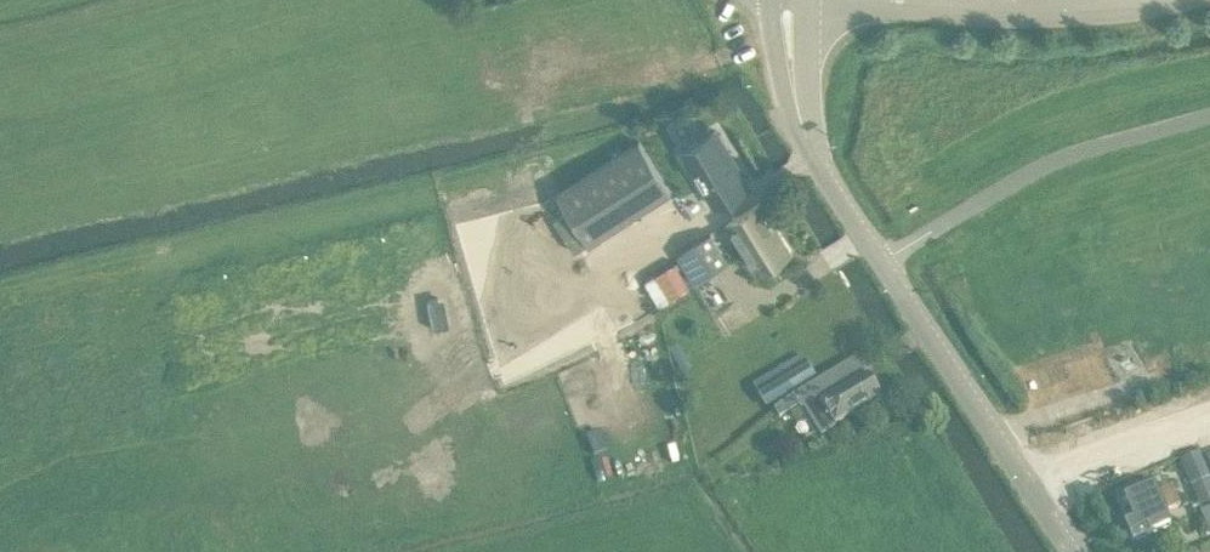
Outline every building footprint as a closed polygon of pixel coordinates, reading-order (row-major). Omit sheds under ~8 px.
[(717,131),(682,153),(706,192),(715,206),(716,207),(750,186),(726,147),(717,131)] [(639,141),(557,193),(588,242),(670,191),(639,141)] [(758,273),(791,252),(760,202),(727,223),(758,273)] [(694,281),(727,260),(711,233),(678,254),(694,281)] [(644,308),(627,319),(635,332),(653,321),(644,308)] [(803,355),(777,371),(791,393),(817,377),(803,355)] [(784,402),(775,411),(780,418),(799,407),(801,410),(805,408),(822,436),(881,399),(868,376),(846,389),(835,371),(816,383),(784,402)] [(1209,504),(1209,482),(1198,454),(1181,461),(1201,508),(1209,504)] [(1134,542),(1171,526),(1165,512),(1181,505),(1173,487),(1158,493),(1154,483),(1117,499),(1127,522),(1125,523),(1134,542)]
